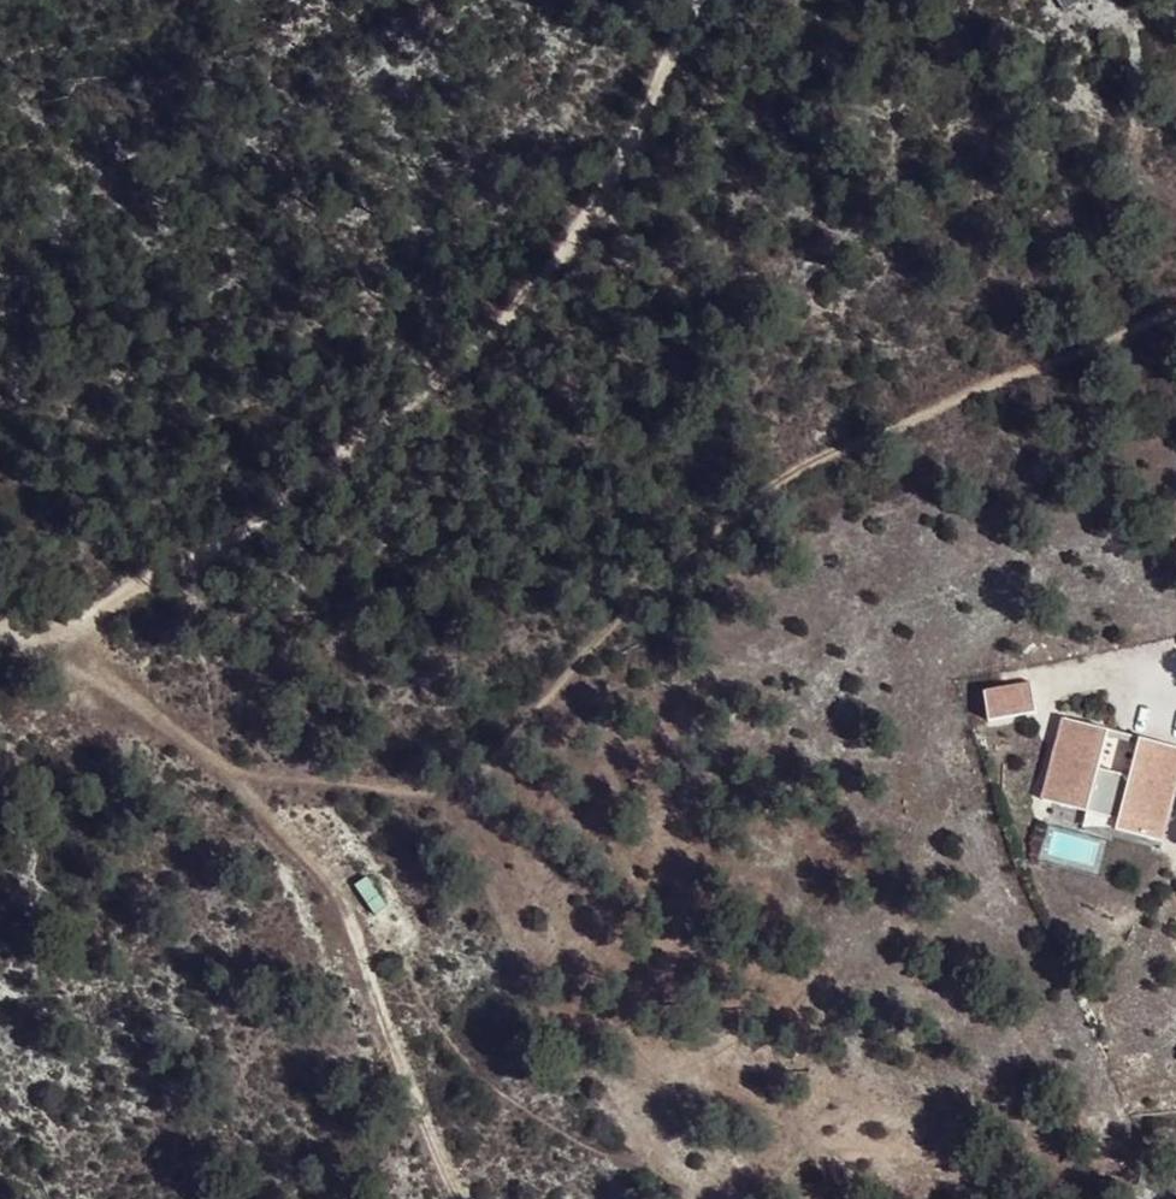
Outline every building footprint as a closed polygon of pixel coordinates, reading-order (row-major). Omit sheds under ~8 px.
[(1034,683),(989,691),(994,720),(1039,712),(1034,683)] [(1066,718),(1044,800),(1088,812),(1092,798),(1123,806),(1119,820),(1116,830),(1161,842),(1175,788),(1175,748),(1141,739),(1129,786),(1098,777),(1111,730),(1066,718)] [(1131,776),(1101,768),(1098,777),(1129,786),(1131,776)] [(1123,806),(1092,798),(1088,812),(1119,820),(1123,806)]
